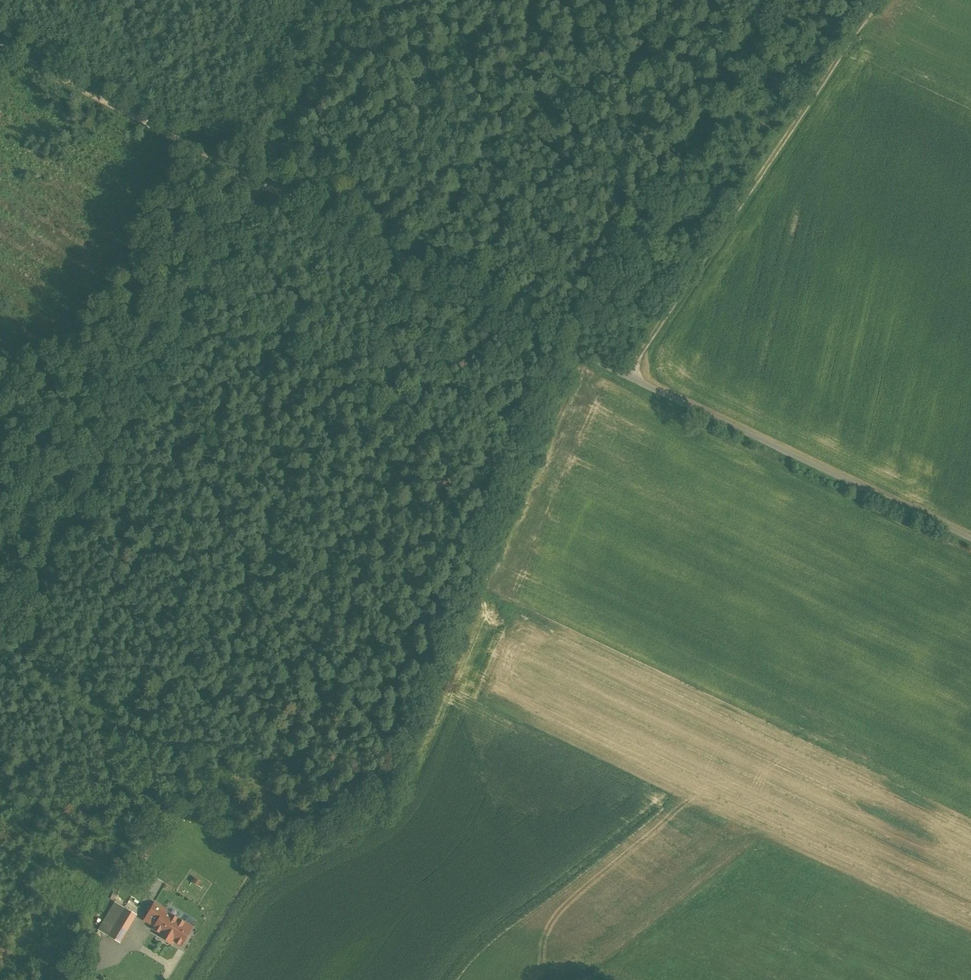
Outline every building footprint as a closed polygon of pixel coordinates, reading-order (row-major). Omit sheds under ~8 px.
[(157,939),(180,946),(187,922),(163,914),(166,907),(148,902),(142,921),(154,925),(152,931),(159,933),(157,939)] [(106,934),(119,941),(135,914),(123,907),(106,934)]
